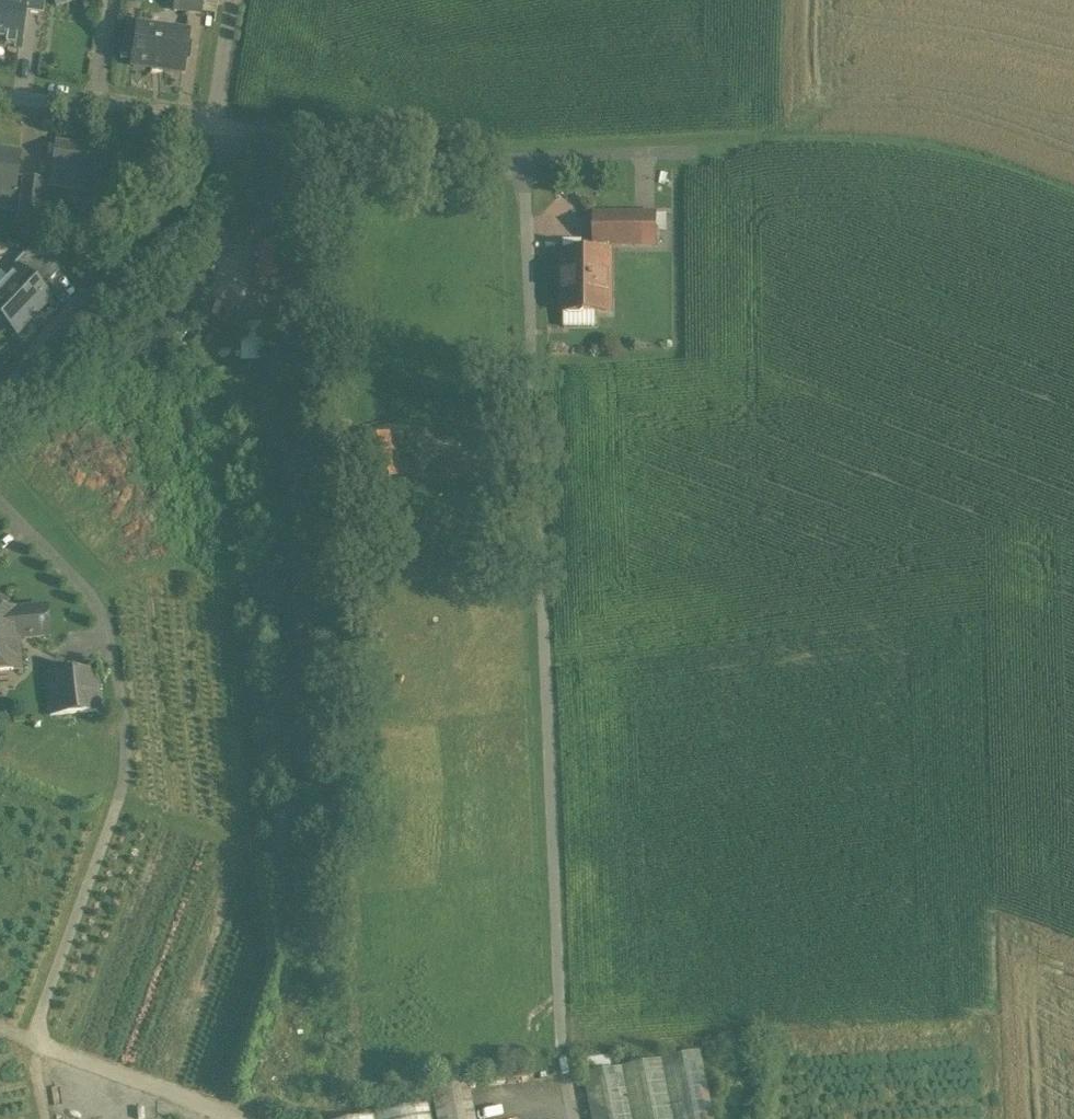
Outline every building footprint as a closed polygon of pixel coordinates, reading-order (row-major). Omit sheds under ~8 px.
[(19,0),(0,0),(0,47),(18,49),(23,12),(25,1),(21,0),(19,0)] [(43,15),(45,0),(21,0),(25,1),(23,12),(43,15)] [(173,9),(201,13),(203,0),(174,0),(173,9)] [(187,33),(137,26),(132,66),(182,72),(187,33)] [(55,143),(51,169),(86,174),(90,148),(55,143)] [(0,152),(0,196),(12,198),(13,198),(19,154),(18,153),(18,154),(0,152)] [(86,174),(51,169),(49,189),(84,193),(86,174)] [(46,184),(21,180),(16,224),(41,227),(46,184)] [(635,215),(596,215),(596,255),(609,255),(609,246),(635,246),(635,215)] [(655,215),(635,215),(635,246),(655,246),(655,215)] [(42,248),(32,246),(12,267),(16,271),(18,269),(41,291),(63,267),(42,248)] [(596,255),(563,255),(563,313),(609,313),(609,255),(596,255)] [(0,288),(0,319),(16,334),(49,299),(41,291),(18,269),(16,271),(0,288)] [(294,360),(294,321),(246,322),(246,360),(294,360)] [(392,423),(358,436),(374,476),(408,463),(392,423)] [(0,613),(0,670),(18,669),(16,638),(46,635),(44,609),(0,613)] [(95,670),(45,675),(49,715),(99,710),(95,670)] [(581,1074),(590,1118),(713,1118),(700,1051),(581,1074)] [(431,1089),(437,1118),(473,1118),(466,1082),(431,1089)] [(349,1118),(432,1118),(429,1103),(349,1118)]
